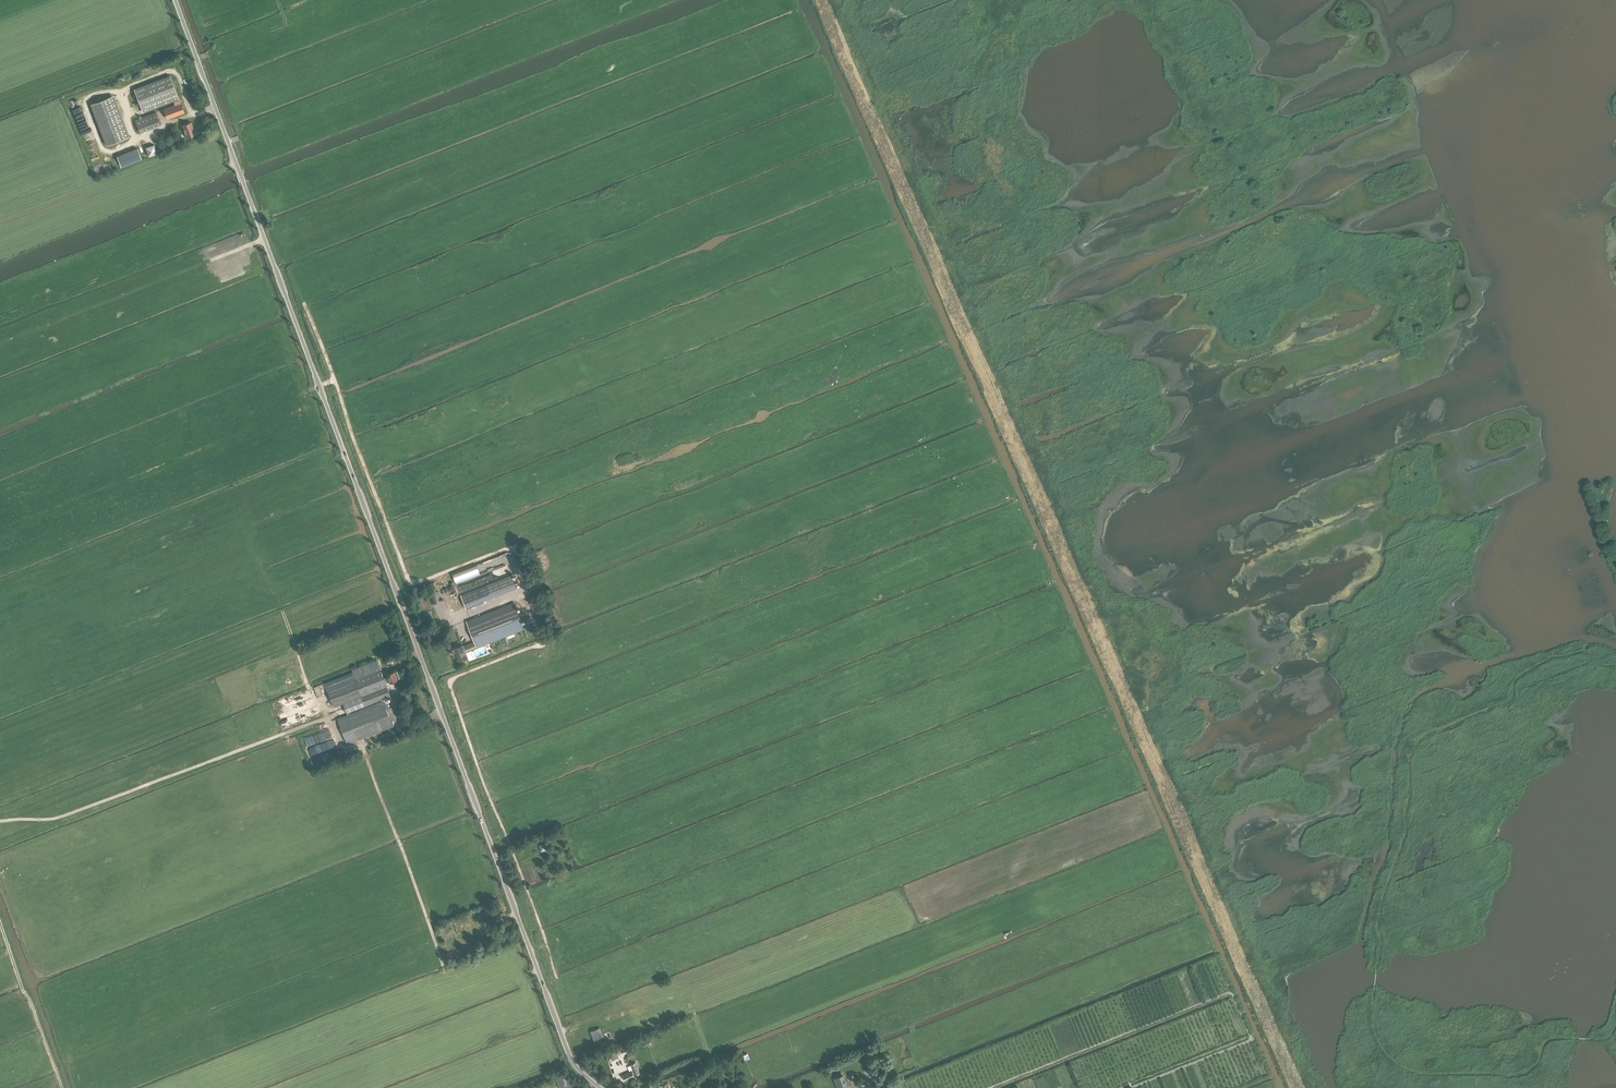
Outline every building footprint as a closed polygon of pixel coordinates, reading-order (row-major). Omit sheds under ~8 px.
[(184,112),(170,75),(134,89),(143,113),(173,101),(175,105),(164,109),(167,118),(184,112)] [(90,104),(99,126),(106,145),(123,139),(129,136),(114,95),(107,98),(90,104)] [(140,132),(160,125),(156,112),(135,120),(140,132)] [(186,137),(195,134),(191,122),(182,126),(186,137)] [(153,145),(144,148),(147,157),(156,154),(153,145)] [(483,601),(491,598),(517,587),(512,575),(486,585),(461,595),(466,609),(484,602),(483,601)] [(454,648),(459,661),(468,658),(466,652),(525,629),(514,602),(466,621),(474,641),(463,645),(454,648)] [(347,714),(351,712),(351,711),(391,696),(385,683),(389,681),(390,683),(397,680),(394,671),(387,674),(387,676),(384,678),(377,660),(352,670),(352,672),(325,683),(334,707),(347,702),(350,708),(345,710),(347,714)] [(351,712),(347,714),(347,715),(337,718),(347,745),(394,727),(383,700),(352,713),(351,712)] [(541,852),(548,850),(547,843),(546,842),(539,844),(540,851),(541,852)] [(499,939),(506,937),(503,930),(496,932),(499,939)] [(595,1045),(605,1041),(600,1027),(590,1031),(595,1045)] [(622,1053),(630,1050),(629,1045),(620,1048),(622,1053)] [(608,1062),(619,1058),(616,1051),(606,1056),(608,1062)] [(635,1075),(640,1073),(636,1062),(630,1065),(635,1075)] [(864,1070),(858,1072),(860,1079),(867,1076),(864,1070)] [(625,1081),(634,1077),(632,1071),(623,1074),(625,1081)] [(556,1075),(556,1076),(555,1077),(559,1087),(567,1084),(566,1082),(569,1081),(565,1072),(556,1075)] [(843,1075),(833,1079),(837,1087),(849,1087),(843,1075)]
